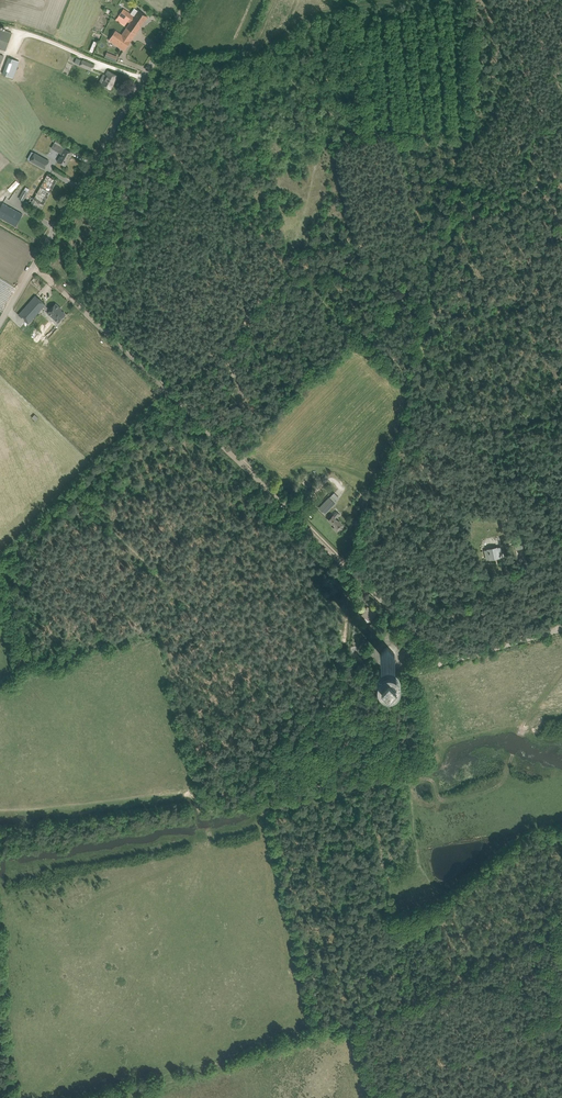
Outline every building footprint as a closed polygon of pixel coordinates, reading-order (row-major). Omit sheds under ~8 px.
[(130,22),(127,27),(136,33),(148,16),(139,10),(134,17),(132,15),(133,15),(124,9),(116,20),(125,26),(128,21),(130,22)] [(136,33),(127,27),(122,35),(116,30),(109,40),(124,50),(136,33)] [(6,50),(12,33),(0,28),(0,48),(6,50)] [(3,74),(13,78),(19,61),(9,57),(3,74)] [(83,60),(81,65),(92,70),(94,65),(83,60)] [(102,84),(106,86),(110,89),(117,76),(113,73),(108,71),(106,75),(103,73),(99,82),(103,84),(102,84)] [(55,143),(52,148),(57,151),(60,145),(62,147),(64,143),(57,139),(55,143)] [(58,161),(61,163),(65,166),(73,152),(65,148),(58,161)] [(31,161),(45,169),(49,161),(35,153),(31,161)] [(13,182),(17,178),(0,162),(0,169),(13,182)] [(0,173),(0,180),(7,187),(11,183),(0,173)] [(28,197),(25,202),(36,208),(40,210),(57,180),(53,177),(48,174),(40,187),(34,199),(31,197),(31,199),(28,197)] [(1,218),(10,223),(16,226),(23,214),(18,211),(8,206),(3,203),(1,206),(0,208),(0,217),(1,218)] [(56,303),(51,309),(46,304),(47,303),(37,294),(20,313),(23,316),(24,315),(27,318),(26,319),(30,322),(44,306),(50,310),(48,313),(58,322),(66,314),(61,310),(62,309),(56,303)] [(366,495),(361,504),(366,507),(371,497),(366,495)] [(329,497),(319,508),(325,513),(335,503),(329,497)] [(333,515),(333,516),(329,520),(335,526),(333,528),(337,532),(344,526),(336,518),(339,514),(337,512),(333,515)] [(514,541),(516,550),(524,549),(522,539),(514,541)] [(488,549),(484,550),(486,560),(490,559),(499,558),(499,557),(503,556),(501,547),(497,548),(497,547),(488,549)] [(367,606),(361,615),(365,618),(364,620),(368,622),(369,621),(370,621),(376,613),(367,606)] [(368,626),(371,632),(376,629),(372,623),(368,626)] [(446,639),(446,637),(440,635),(439,639),(434,637),(433,643),(436,644),(437,642),(440,643),(439,647),(440,647),(440,646),(445,648),(448,639),(446,639)] [(387,647),(380,654),(388,661),(395,654),(387,647)]
